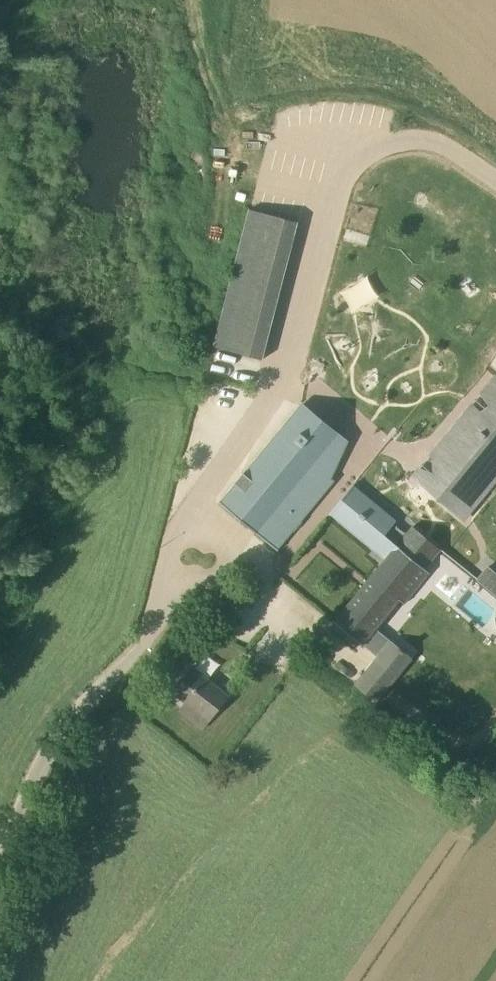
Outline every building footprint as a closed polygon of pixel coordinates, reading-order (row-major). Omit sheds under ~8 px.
[(240,206),(208,345),(258,356),(290,218),(240,206)] [(341,289),(350,308),(376,295),(367,276),(341,289)] [(495,483),(495,375),(422,462),(476,507),(495,483)] [(248,472),(246,470),(238,480),(239,482),(223,501),(280,547),(296,528),(298,530),(306,520),(304,518),(334,481),(318,468),(344,437),(304,404),(248,472)] [(340,500),(341,500),(330,513),(386,559),(334,621),(362,644),(399,599),(404,604),(430,572),(425,568),(441,549),(414,526),(408,533),(353,487),(343,499),(342,498),(340,500)] [(376,655),(353,683),(376,702),(399,674),(376,655)] [(228,696),(193,667),(173,692),(193,707),(186,715),(202,728),(228,696)]
